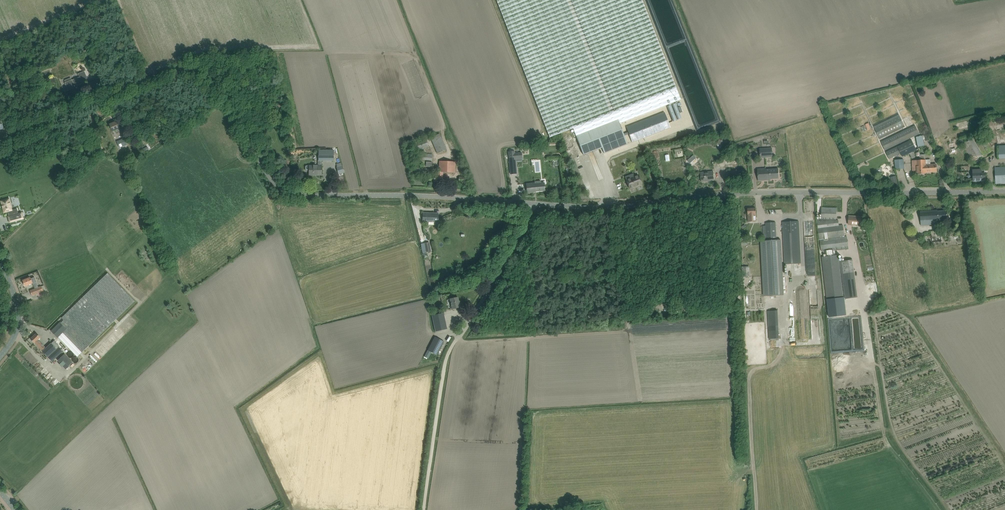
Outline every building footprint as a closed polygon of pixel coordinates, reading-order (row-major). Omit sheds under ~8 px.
[(619,123),(680,100),(642,0),(496,0),(550,137),(573,128),(583,155),(602,147),(604,153),(627,144),(619,123)] [(89,81),(87,77),(85,71),(78,74),(79,77),(72,80),(65,82),(65,81),(61,82),(65,91),(68,90),(75,88),(75,87),(75,86),(75,85),(79,84),(80,85),(89,81)] [(670,107),(675,122),(683,120),(678,105),(670,107)] [(670,127),(664,112),(626,127),(632,142),(670,127)] [(905,127),(899,114),(874,127),(880,139),(905,127)] [(110,124),(112,131),(115,130),(117,133),(121,131),(117,121),(110,124)] [(919,134),(915,125),(881,142),(885,151),(919,134)] [(438,154),(446,150),(440,134),(431,137),(438,154)] [(974,161),(993,150),(983,134),(978,137),(977,136),(963,144),(974,161)] [(924,146),(923,136),(919,136),(920,136),(916,137),(918,147),(924,146)] [(117,142),(120,147),(127,144),(124,138),(117,142)] [(416,142),(418,151),(429,148),(427,139),(416,142)] [(917,150),(912,140),(886,152),(889,159),(901,153),(902,157),(917,150)] [(772,148),(760,149),(760,158),(772,157),(772,148)] [(334,150),(319,150),(319,160),(319,161),(322,161),(334,161),(334,150)] [(508,152),(510,168),(516,168),(516,161),(515,159),(522,158),(521,152),(515,153),(515,151),(514,151),(514,152),(509,152),(508,152)] [(531,152),(532,172),(542,172),(541,151),(531,152)] [(925,160),(925,154),(919,155),(920,160),(912,161),(913,171),(916,170),(916,174),(926,173),(926,172),(925,160)] [(694,155),(687,161),(689,163),(696,158),(694,155)] [(895,169),(904,168),(904,159),(895,160),(895,169)] [(930,159),(925,160),(926,172),(936,172),(936,164),(930,164),(930,159)] [(322,161),(319,161),(319,160),(318,160),(318,166),(309,165),(309,166),(306,166),(306,167),(306,170),(306,171),(309,171),(309,174),(317,174),(316,175),(322,175),(322,166),(322,161)] [(455,173),(455,162),(440,161),(439,172),(438,172),(438,176),(434,176),(434,182),(442,182),(443,172),(455,173)] [(996,184),(1004,183),(1004,167),(995,167),(996,184)] [(745,179),(744,169),(727,170),(727,180),(745,179)] [(779,178),(779,169),(766,170),(766,169),(757,169),(758,181),(771,180),(770,179),(779,178)] [(982,170),(973,170),(973,174),(973,181),(982,181),(982,179),(985,179),(985,173),(982,173),(982,170)] [(714,179),(713,171),(701,173),(702,181),(708,181),(707,180),(714,179)] [(626,180),(629,188),(641,183),(638,175),(629,179),(628,176),(625,177),(626,180)] [(545,190),(544,183),(541,183),(541,181),(535,182),(535,183),(526,184),(527,193),(534,192),(534,191),(545,190)] [(18,213),(17,209),(12,210),(9,199),(1,201),(4,213),(8,212),(9,216),(8,216),(10,223),(20,220),(18,213)] [(748,209),(748,222),(757,221),(756,208),(748,209)] [(819,239),(845,236),(843,225),(839,225),(838,220),(836,220),(837,208),(822,208),(821,219),(817,219),(819,239)] [(921,226),(938,226),(938,224),(940,224),(939,221),(948,220),(947,211),(938,211),(938,210),(920,211),(921,226)] [(438,218),(438,215),(434,215),(434,213),(423,213),(423,222),(438,222),(438,218)] [(849,216),(849,225),(861,225),(862,217),(849,216)] [(785,264),(801,263),(799,221),(783,222),(785,264)] [(764,241),(776,240),(776,222),(766,223),(766,232),(763,233),(764,241)] [(807,254),(815,254),(815,224),(807,225),(807,254)] [(941,231),(931,231),(932,242),(942,241),(941,231)] [(821,251),(833,250),(848,248),(847,237),(820,240),(821,251)] [(776,240),(764,241),(761,241),(764,296),(784,295),(781,240),(776,240)] [(423,253),(431,251),(429,242),(421,244),(423,253)] [(838,255),(829,256),(822,257),(827,299),(843,297),(838,255)] [(845,299),(857,297),(852,260),(840,261),(845,299)] [(58,337),(77,357),(135,301),(108,273),(62,317),(64,320),(60,323),(66,329),(58,337)] [(43,291),(46,290),(44,285),(41,286),(39,287),(35,277),(31,279),(30,277),(23,280),(25,286),(33,283),(35,289),(30,291),(32,296),(38,294),(39,296),(44,294),(43,291)] [(458,297),(450,299),(452,309),(461,307),(460,303),(459,304),(458,297)] [(769,327),(778,326),(778,310),(768,311),(769,327)] [(444,313),(432,316),(435,332),(447,329),(444,313)] [(66,329),(60,323),(51,332),(58,338),(58,337),(66,329)] [(46,348),(38,340),(40,338),(36,333),(31,339),(35,343),(43,351),(46,348)] [(444,341),(435,337),(428,350),(437,355),(444,341)] [(59,352),(51,343),(46,348),(43,351),(42,351),(52,362),(67,348),(59,339),(55,342),(62,350),(59,352)] [(75,365),(65,354),(58,360),(66,369),(68,372),(75,365)] [(53,373),(46,366),(42,369),(49,376),(53,373)] [(59,376),(54,380),(57,384),(62,380),(59,376)]
